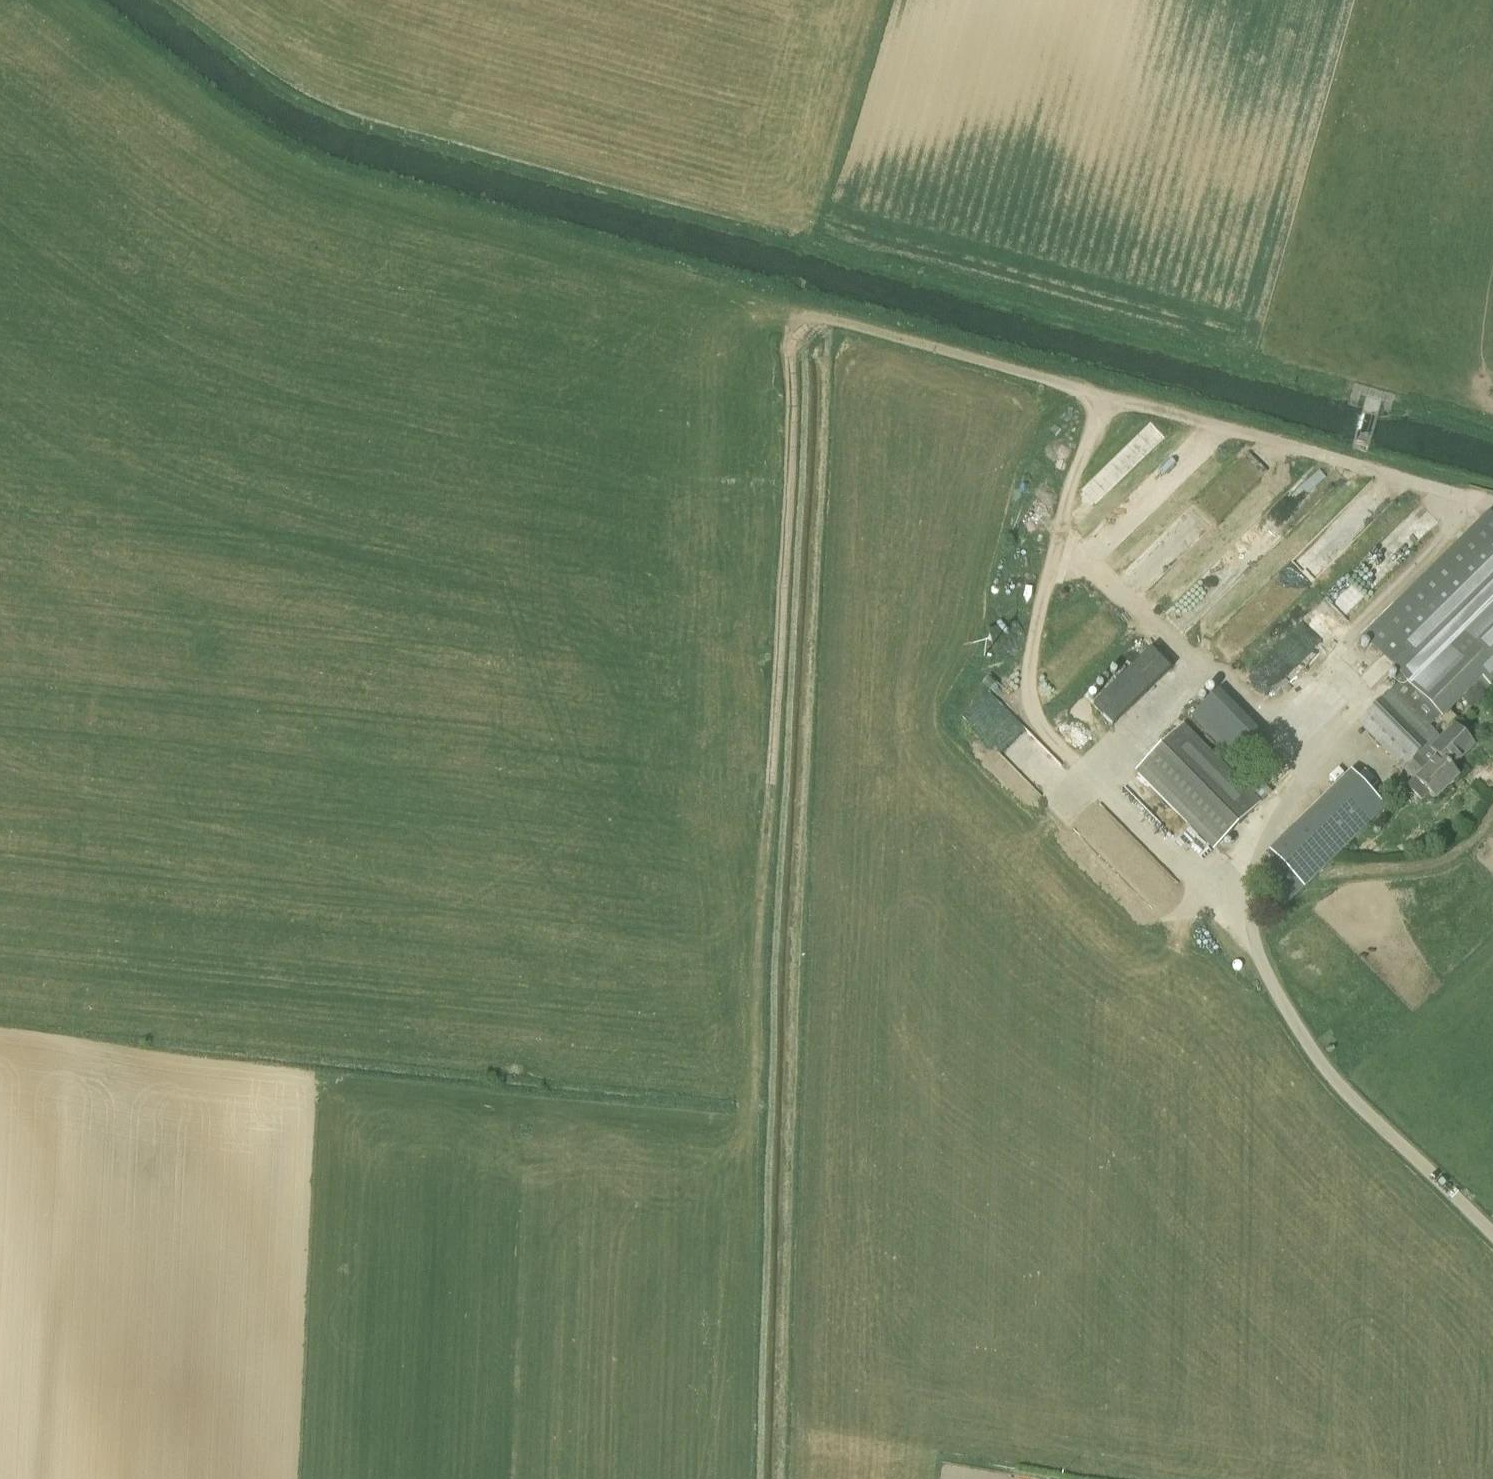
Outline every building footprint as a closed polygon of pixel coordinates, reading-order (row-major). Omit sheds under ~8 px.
[(1303,498),(1315,476),(1340,488),(1349,472),(1313,454),(1288,503),(1307,512),(1312,502),(1303,498)] [(1410,493),(1349,555),(1375,580),(1436,518),(1410,493)] [(1236,536),(1262,560),(1295,525),(1268,501),(1236,536)] [(1489,512),(1363,637),(1404,678),(1357,723),(1414,781),(1435,801),(1450,784),(1444,779),(1459,761),(1475,746),(1454,724),(1429,749),(1437,757),(1435,759),(1430,765),(1419,754),(1438,736),(1411,709),(1421,699),(1442,719),(1481,680),(1492,692),(1492,516),(1489,512)] [(1279,590),(1311,563),(1299,550),(1216,619),(1232,638),(1284,596),(1279,590)] [(1341,605),(1365,580),(1343,560),(1320,585),(1341,605)] [(1308,665),(1318,663),(1315,642),(1305,643),(1308,665)] [(1129,670),(1093,705),(1113,726),(1149,690),(1129,670)] [(1264,688),(1270,698),(1286,689),(1280,678),(1264,688)] [(1241,768),(1268,741),(1218,691),(1191,717),(1241,768)] [(1214,848),(1256,807),(1179,728),(1137,770),(1214,848)] [(1367,791),(1351,773),(1336,788),(1353,805),(1367,791)]
